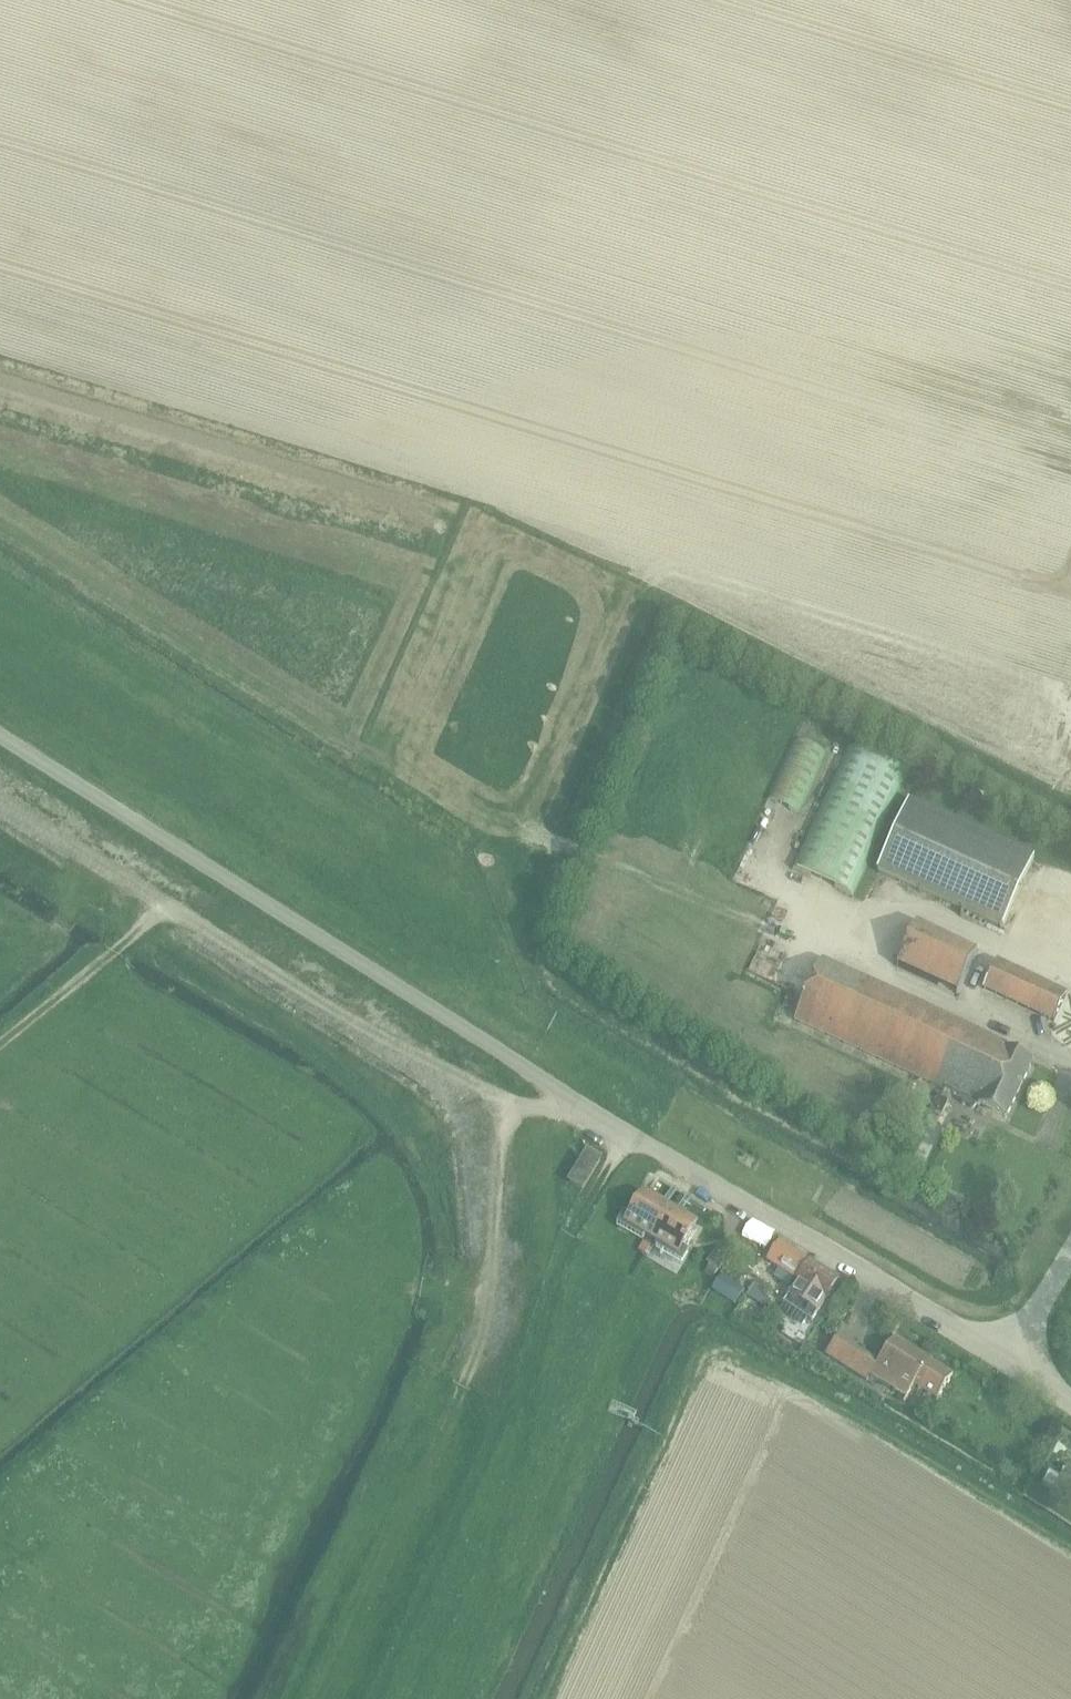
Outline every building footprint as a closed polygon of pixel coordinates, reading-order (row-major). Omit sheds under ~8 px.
[(846,746),(791,869),(855,897),(909,775),(846,746)] [(880,873),(1002,929),(1032,861),(910,805),(880,873)] [(916,926),(897,967),(956,994),(975,953),(916,926)] [(1004,1051),(1006,1046),(822,960),(794,1020),(945,1091),(964,1099),(962,1105),(974,1111),(976,1106),(1007,1120),(1033,1064),(1004,1051)] [(996,963),(983,989),(1053,1022),(1065,995),(996,963)] [(601,1161),(588,1153),(570,1183),(583,1191),(601,1161)] [(642,1242),(646,1237),(653,1242),(670,1214),(665,1211),(668,1207),(658,1200),(655,1205),(642,1198),(629,1219),(623,1215),(616,1226),(642,1242)] [(670,1214),(653,1242),(657,1244),(654,1249),(682,1268),(689,1256),(683,1252),(696,1230),(683,1222),(686,1217),(676,1211),(673,1216),(670,1214)] [(751,1221),(743,1237),(765,1249),(773,1233),(751,1221)] [(774,1249),(766,1261),(779,1269),(773,1277),(789,1287),(794,1278),(797,1280),(809,1261),(778,1242),(774,1249)] [(722,1243),(707,1265),(709,1266),(703,1275),(712,1281),(718,1272),(719,1273),(734,1251),(722,1243)] [(787,1299),(784,1304),(812,1321),(817,1313),(818,1314),(839,1279),(811,1262),(809,1261),(797,1280),(798,1281),(797,1283),(792,1292),(787,1299)] [(722,1275),(711,1291),(734,1307),(745,1291),(722,1275)] [(754,1284),(746,1297),(765,1308),(768,1301),(754,1284)] [(858,1349),(845,1369),(866,1383),(870,1377),(906,1400),(914,1388),(936,1402),(953,1376),(931,1362),(932,1360),(896,1336),(879,1363),(858,1349)] [(1042,1483),(1070,1501),(1070,1468),(1067,1466),(1060,1478),(1049,1472),(1042,1483)]
